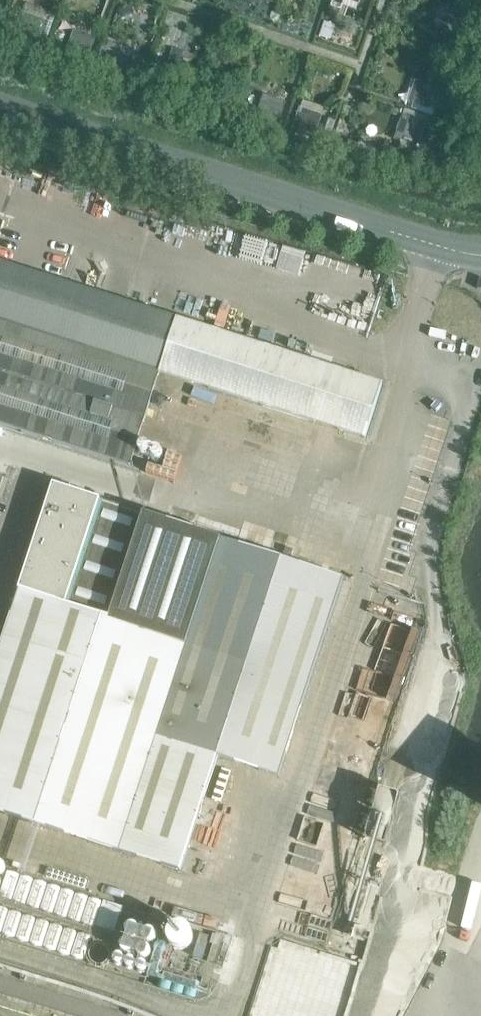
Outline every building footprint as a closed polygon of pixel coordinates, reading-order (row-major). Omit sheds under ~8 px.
[(453,32),(460,11),(442,6),(440,13),(444,14),(439,27),(453,32)] [(22,11),(16,28),(43,38),(49,21),(22,11)] [(95,38),(88,36),(86,39),(73,35),(67,51),(88,59),(95,38)] [(124,68),(130,51),(123,48),(122,52),(108,47),(104,61),(124,68)] [(133,56),(129,69),(139,72),(143,60),(133,56)] [(170,63),(165,77),(183,84),(188,69),(170,63)] [(417,80),(415,87),(419,88),(414,101),(424,105),(425,102),(429,103),(435,86),(417,80)] [(263,99),(258,113),(279,120),(284,102),(277,100),(276,104),(263,99)] [(321,115),(314,113),(313,116),(299,112),(293,130),(304,134),(305,129),(315,132),(321,115)] [(422,122),(407,117),(399,139),(401,140),(400,142),(402,142),(402,140),(414,144),(422,122)] [(151,311),(0,262),(0,322),(160,372),(177,319),(151,311)] [(381,384),(177,319),(160,372),(365,437),(381,384)] [(131,465),(160,372),(0,322),(0,424),(131,465)] [(109,617),(144,512),(54,483),(20,588),(109,617)] [(247,546),(144,512),(109,617),(20,588),(0,648),(0,812),(181,870),(217,757),(278,776),(343,578),(247,546)] [(398,641),(389,638),(371,692),(396,700),(420,628),(404,623),(398,641)] [(76,916),(115,931),(123,909),(81,893),(77,904),(80,906),(76,916)] [(143,971),(147,960),(148,961),(159,931),(132,920),(116,960),(143,971)]
